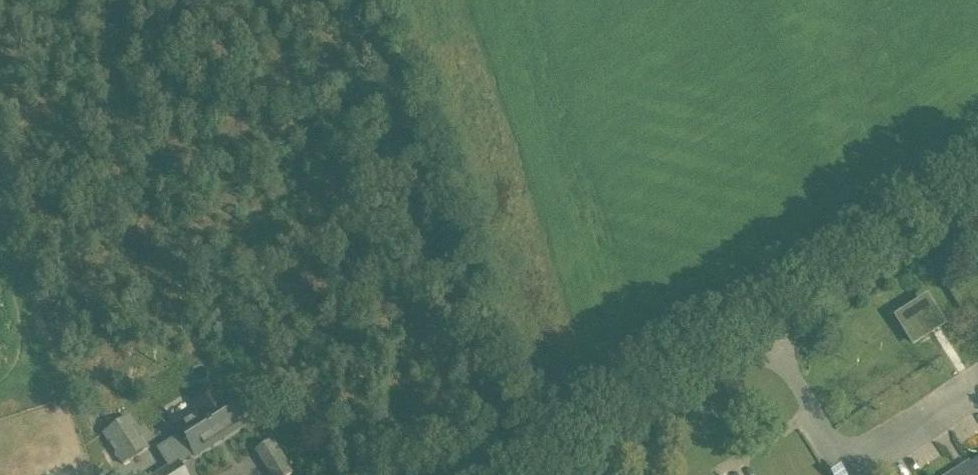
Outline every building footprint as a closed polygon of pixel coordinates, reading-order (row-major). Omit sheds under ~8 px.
[(168,468),(177,462),(192,453),(193,455),(241,425),(225,400),(219,403),(216,398),(197,410),(200,415),(177,430),(180,435),(156,450),(168,468)] [(128,419),(103,435),(122,465),(147,450),(128,419)] [(262,426),(242,431),(246,447),(266,442),(262,426)] [(257,453),(263,462),(278,452),(272,443),(257,453)] [(843,459),(831,466),(837,474),(853,474),(843,459)] [(969,467),(965,461),(943,474),(977,474),(977,461),(969,467)] [(178,462),(157,474),(186,474),(178,462)]
